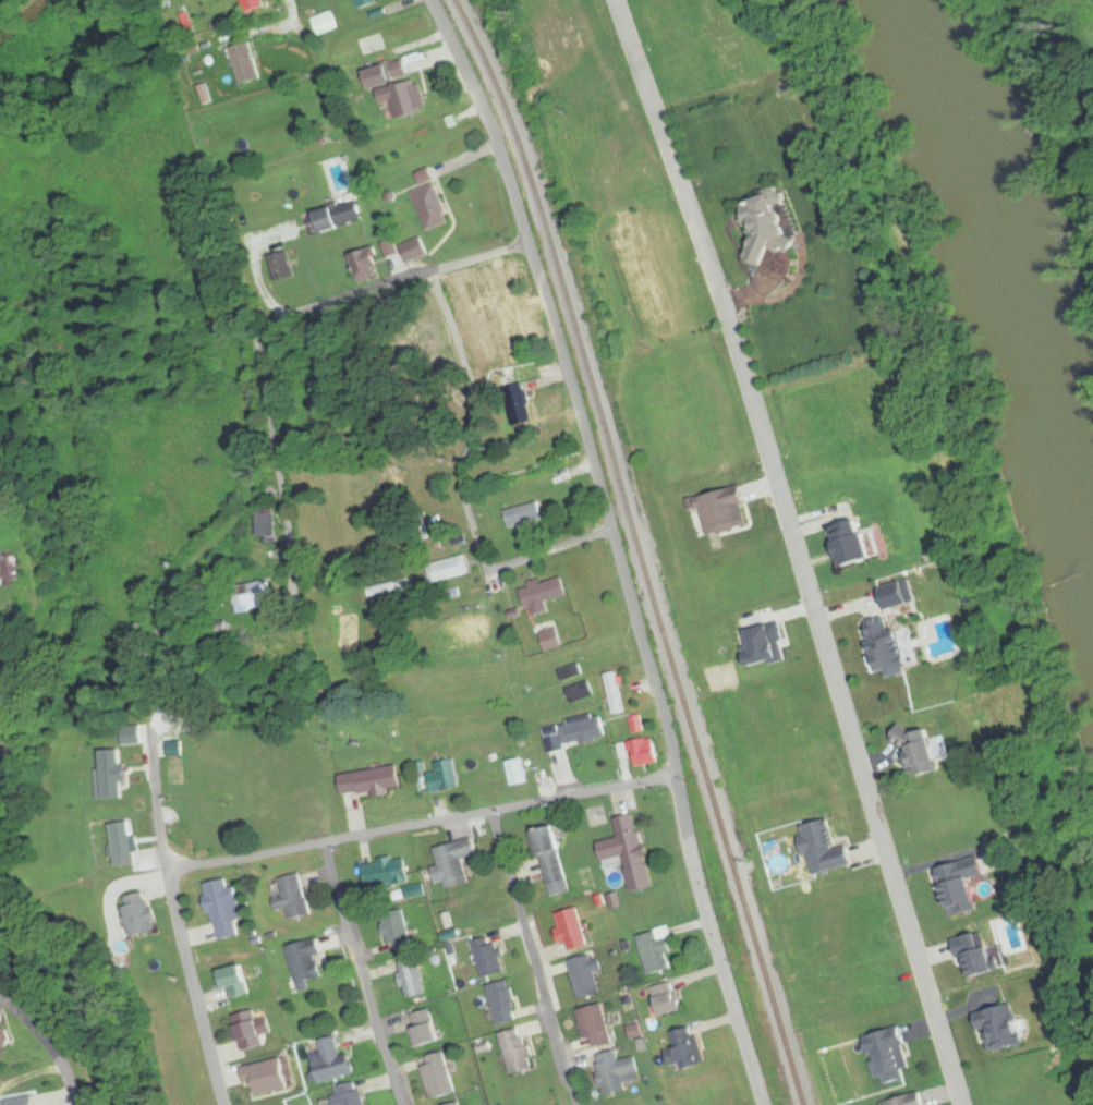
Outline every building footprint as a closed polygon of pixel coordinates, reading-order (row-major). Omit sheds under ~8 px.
[(245,12),(267,8),(265,0),(243,0),(245,12)] [(378,3),(377,0),(357,0),(360,10),(378,3)] [(319,36),(339,28),(333,12),(313,20),(319,36)] [(233,47),(241,85),(261,81),(254,43),(233,47)] [(429,112),(421,80),(394,86),(390,66),(369,71),(373,90),(379,88),(383,105),(392,103),(396,120),(429,112)] [(452,223),(440,184),(415,191),(427,231),(452,223)] [(316,212),(322,232),(363,221),(357,200),(316,212)] [(431,255),(423,237),(402,245),(410,264),(431,255)] [(375,249),(353,254),(358,282),(381,277),(375,249)] [(257,510),(257,543),(276,543),(276,510),(257,510)] [(874,562),(869,521),(836,524),(841,566),(874,562)] [(0,551),(0,580),(12,581),(16,553),(0,551)] [(426,567),(431,585),(473,573),(467,555),(426,567)] [(522,588),(530,621),(536,619),(544,651),(563,647),(555,616),(552,616),(549,602),(570,597),(565,577),(522,588)] [(371,582),(372,595),(409,591),(408,578),(371,582)] [(275,607),(270,581),(234,587),(239,613),(275,607)] [(893,613),(867,624),(890,680),(916,669),(893,613)] [(562,681),(583,675),(581,665),(559,671),(562,681)] [(604,675),(614,714),(626,711),(617,672),(604,675)] [(566,688),(570,703),(594,696),(590,681),(566,688)] [(608,737),(602,714),(544,729),(550,752),(608,737)] [(910,775),(932,774),(931,735),(909,735),(910,775)] [(659,753),(653,736),(633,742),(639,760),(659,753)] [(122,750),(104,751),(105,800),(129,799),(128,763),(123,763),(122,750)] [(438,771),(429,773),(434,793),(462,786),(455,758),(436,763),(438,771)] [(507,761),(512,786),(529,782),(525,758),(507,761)] [(404,789),(400,766),(342,775),(345,798),(404,789)] [(625,856),(632,892),(654,887),(640,813),(616,817),(620,838),(600,842),(603,861),(625,856)] [(119,865),(138,863),(132,821),(113,824),(119,865)] [(569,880),(555,825),(534,830),(548,885),(569,880)] [(447,888),(472,883),(466,859),(479,857),(475,838),(438,846),(447,888)] [(366,863),(369,886),(410,882),(407,858),(366,863)] [(971,912),(960,864),(939,869),(950,917),(971,912)] [(303,873),(275,880),(282,910),(290,908),(293,919),(313,914),(303,873)] [(233,903),(238,902),(232,877),(207,882),(219,940),(240,935),(233,903)] [(137,937),(160,928),(146,892),(123,901),(137,937)] [(568,941),(571,951),(590,946),(579,907),(556,913),(564,942),(568,941)] [(384,913),(392,950),(414,945),(406,908),(384,913)] [(676,953),(668,926),(638,936),(650,975),(672,968),(668,955),(676,953)] [(955,938),(958,957),(966,956),(969,978),(989,975),(983,934),(955,938)] [(319,938),(288,946),(297,984),(329,977),(319,938)] [(582,999),(605,992),(594,953),(571,960),(582,999)] [(429,993),(418,957),(398,964),(410,999),(429,993)] [(229,997),(251,995),(248,965),(227,967),(229,997)] [(663,1018),(687,1008),(675,978),(651,988),(663,1018)] [(491,984),(499,1024),(520,1020),(513,980),(491,984)] [(593,1037),(596,1046),(615,1041),(604,1003),(578,1010),(587,1039),(593,1037)] [(1018,1046),(1016,1036),(1023,1035),(1021,1023),(1010,1025),(1006,1007),(980,1013),(989,1052),(1018,1046)] [(441,1041),(433,1009),(410,1015),(418,1047),(441,1041)] [(265,1047),(259,1011),(235,1015),(242,1052),(265,1047)] [(514,1074),(538,1067),(526,1026),(501,1034),(514,1074)] [(664,1052),(671,1067),(679,1063),(683,1072),(699,1064),(683,1028),(670,1034),(675,1047),(664,1052)] [(877,1083),(910,1076),(903,1035),(888,1037),(887,1032),(868,1035),(877,1083)] [(324,1084),(357,1073),(345,1035),(322,1042),(325,1051),(315,1054),(324,1084)] [(643,1085),(637,1056),(620,1060),(618,1049),(597,1054),(605,1093),(643,1085)] [(432,1064),(423,1067),(433,1100),(450,1094),(438,1055),(429,1058),(432,1064)] [(284,1059),(245,1068),(252,1098),(291,1090),(284,1059)] [(362,1082),(337,1088),(341,1104),(367,1104),(362,1082)] [(923,1092),(880,1102),(880,1104),(926,1104),(923,1092)] [(34,1097),(8,1100),(8,1104),(35,1104),(34,1097)]
